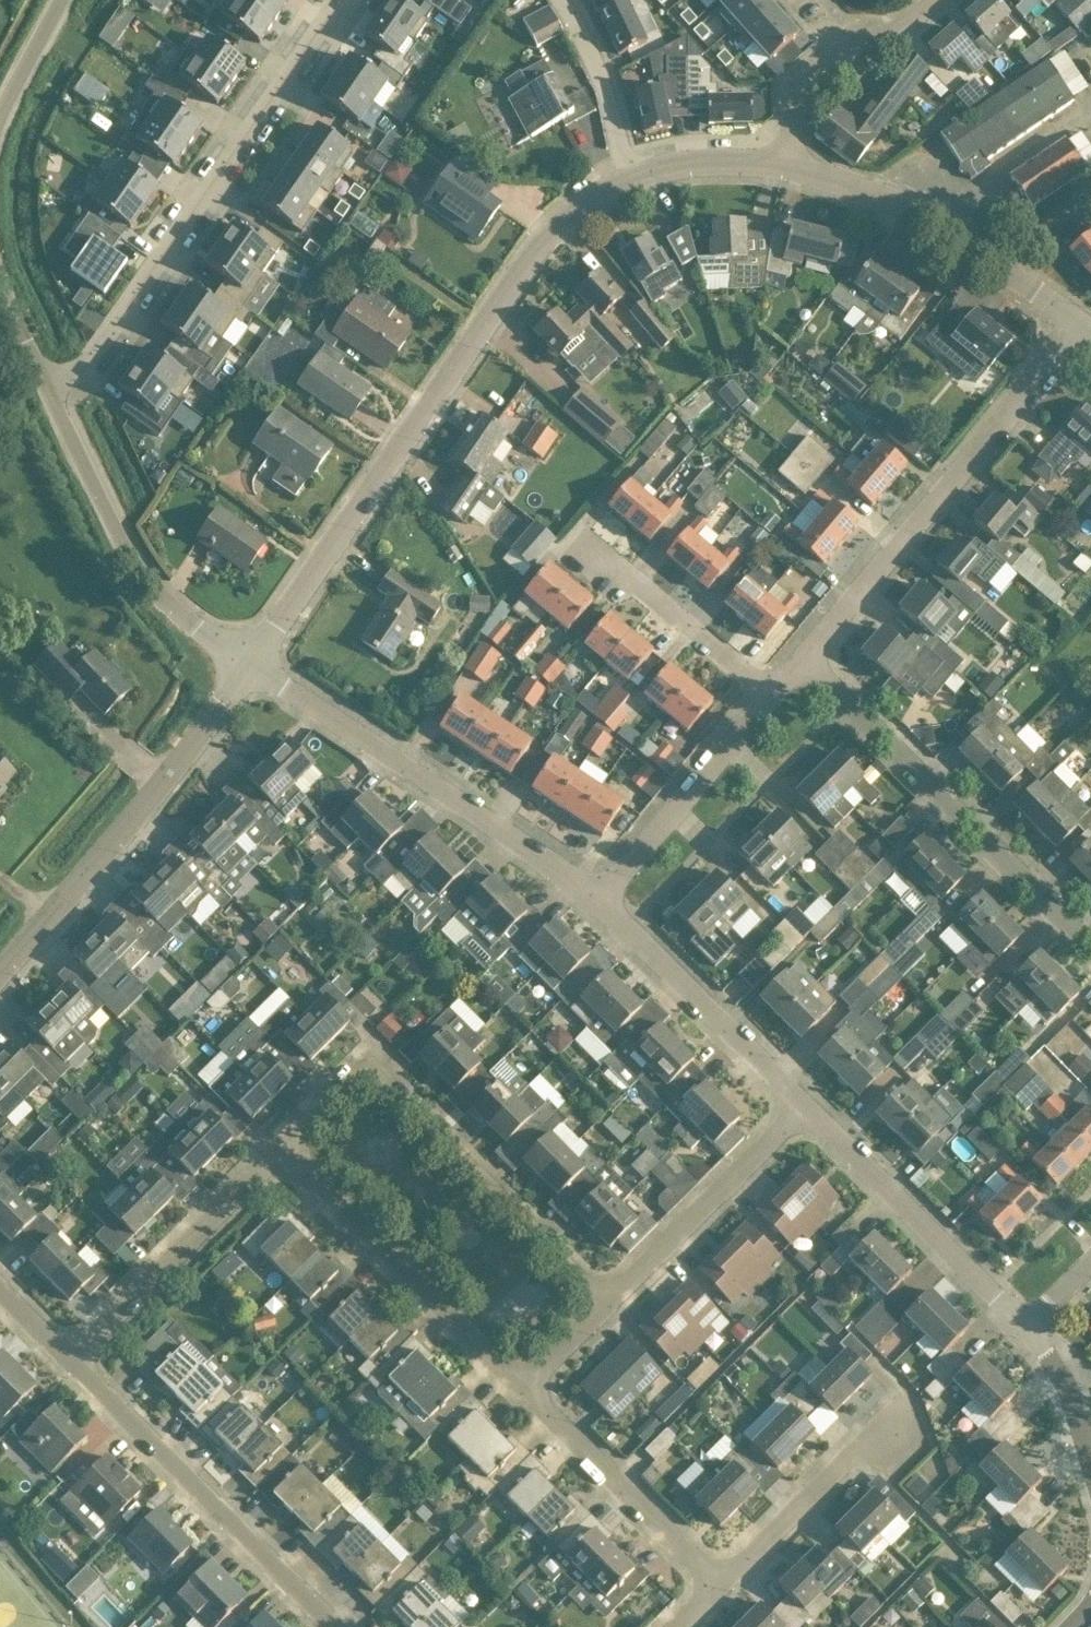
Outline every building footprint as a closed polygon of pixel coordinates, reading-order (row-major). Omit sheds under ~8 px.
[(166,14),(174,0),(143,0),(166,14)] [(207,22),(238,44),(246,34),(260,43),(274,23),(242,0),(235,0),(223,16),(215,10),(207,22)] [(274,23),(288,3),(284,0),(242,0),(274,23)] [(379,16),(410,38),(411,37),(416,40),(429,21),(427,19),(434,9),(426,3),(419,13),(399,0),(390,0),(379,16)] [(426,3),(434,9),(437,10),(453,21),(464,4),(458,0),(428,0),(426,3)] [(598,12),(620,55),(648,42),(627,0),(615,0),(616,3),(598,12)] [(717,11),(733,29),(766,0),(729,0),(717,11)] [(754,43),(782,18),(766,0),(733,29),(749,47),(754,43)] [(986,37),(997,49),(1008,39),(1008,40),(1021,28),(995,0),(986,0),(966,17),(984,38),(986,37)] [(1021,5),(1016,9),(1024,19),(1042,3),(1048,9),(1057,0),(1016,0),(1021,5)] [(1080,35),(1090,26),(1090,21),(1073,0),(1060,0),(1055,4),(1080,35)] [(1090,21),(1090,0),(1073,0),(1090,21)] [(538,48),(563,35),(564,35),(549,6),(523,20),(538,48)] [(680,17),(689,27),(697,20),(688,10),(680,17)] [(379,16),(365,36),(381,47),(374,58),(383,64),(384,63),(393,69),(405,77),(412,66),(406,61),(419,43),(416,40),(411,37),(410,38),(379,16)] [(778,77),(790,66),(779,54),(798,36),(782,18),(754,43),(770,61),(766,65),(778,77)] [(710,34),(702,25),(693,32),(702,42),(710,34)] [(460,26),(452,38),(462,45),(470,34),(461,27),(460,26)] [(490,33),(479,26),(471,38),(482,46),(490,33)] [(974,44),(970,48),(953,29),(930,50),(947,69),(960,58),(976,76),(990,63),(974,44)] [(105,30),(101,36),(99,39),(113,49),(120,40),(105,30)] [(688,37),(688,58),(689,112),(709,112),(709,118),(709,125),(734,124),(735,128),(747,128),(747,124),(752,124),(752,97),(718,97),(718,85),(711,85),(711,84),(711,69),(701,58),(705,54),(689,36),(688,37)] [(637,97),(634,98),(636,109),(639,109),(645,134),(672,129),(670,118),(668,112),(689,112),(688,58),(688,37),(687,37),(662,49),(650,56),(654,79),(659,78),(660,87),(636,92),(637,97)] [(208,39),(195,59),(232,85),(246,65),(208,39)] [(1063,48),(1056,39),(1047,45),(1054,53),(1063,48)] [(725,51),(717,59),(726,68),(734,61),(725,51)] [(816,137),(854,167),(875,140),(874,139),(929,69),(906,52),(852,121),(837,109),(816,137)] [(186,53),(164,84),(186,99),(193,88),(218,105),(232,85),(195,59),(186,53)] [(350,58),(336,78),(373,104),(387,84),(396,89),(405,77),(393,69),(384,63),(383,64),(375,75),(350,58)] [(513,98),(511,99),(531,137),(574,115),(546,62),(549,61),(548,60),(505,82),(513,98)] [(1033,129),(1050,117),(1075,100),(1048,61),(1010,88),(996,97),(959,123),(941,135),(961,165),(960,171),(961,173),(967,174),(971,180),(984,171),(980,164),(1033,129)] [(110,91),(90,77),(80,91),(101,105),(110,91)] [(155,95),(142,113),(143,113),(143,115),(151,121),(189,147),(203,126),(181,111),(188,101),(186,99),(164,84),(153,77),(145,88),(155,95)] [(325,94),(322,98),(347,115),(356,122),(359,124),(361,122),(371,129),(384,111),(382,110),(373,104),(336,78),(328,89),(325,94)] [(987,95),(973,80),(955,96),(969,111),(987,95)] [(143,115),(129,135),(137,141),(149,149),(150,150),(171,164),(175,167),(189,147),(151,121),(143,115)] [(388,137),(378,151),(391,160),(401,145),(411,131),(398,122),(388,137)] [(304,147),(340,172),(354,152),(349,148),(345,146),(318,127),(304,147)] [(1087,172),(1067,142),(1050,153),(1011,179),(1032,208),(1087,172)] [(340,172),(304,147),(291,166),(321,188),(330,194),(343,174),(340,172)] [(380,172),(388,160),(373,150),(365,162),(380,172)] [(122,162),(108,182),(146,208),(160,188),(135,171),(143,161),(134,154),(126,165),(122,162)] [(384,174),(399,185),(412,168),(396,157),(384,174)] [(491,183),(457,159),(425,204),(477,240),(501,207),(480,192),(487,182),(490,184),(491,183)] [(321,188),(291,166),(277,186),(308,207),(321,188)] [(86,196),(78,208),(89,215),(110,230),(118,219),(131,229),(146,208),(108,182),(95,202),(86,196)] [(366,192),(355,185),(349,194),(360,201),(366,192)] [(308,207),(277,186),(263,206),(303,233),(316,213),(308,207)] [(343,219),(350,209),(351,208),(342,202),(334,213),(343,219)] [(79,261),(71,272),(105,295),(126,264),(111,254),(121,239),(122,238),(110,230),(89,215),(77,232),(92,242),(79,261)] [(766,273),(769,256),(773,234),(772,234),(769,256),(746,257),(745,222),(714,224),(715,241),(711,241),(712,259),(696,259),(703,278),(731,278),(731,291),(762,289),(766,273)] [(263,273),(284,244),(262,229),(255,240),(234,225),(220,245),(265,277),(266,275),(263,273)] [(837,267),(839,261),(844,240),(790,225),(787,237),(773,234),(769,256),(766,273),(786,278),(789,278),(793,264),(802,266),(804,259),(820,263),(837,267)] [(688,227),(667,239),(682,266),(696,257),(688,227)] [(400,241),(383,230),(376,241),(377,242),(386,248),(393,253),(400,241)] [(1090,275),(1090,274),(1090,235),(1090,234),(1070,251),(1090,275)] [(623,253),(634,272),(641,284),(642,284),(654,304),(666,297),(663,292),(682,281),(673,265),(670,267),(661,251),(658,253),(649,238),(623,253)] [(840,264),(850,266),(856,240),(846,238),(840,264)] [(310,242),(304,250),(315,258),(321,249),(310,242)] [(377,242),(368,254),(377,261),(386,248),(377,242)] [(244,307),(265,277),(220,245),(212,256),(209,261),(206,265),(227,280),(219,291),(251,313),(251,312),(244,307)] [(854,307),(867,317),(876,304),(877,304),(903,269),(894,262),(887,271),(873,260),(867,269),(856,261),(843,279),(828,299),(850,314),(854,307)] [(876,304),(867,317),(901,341),(923,310),(913,302),(919,294),(905,283),(911,275),(903,269),(877,304),(876,304)] [(604,316),(607,313),(623,299),(599,273),(578,292),(586,301),(575,312),(591,328),(600,337),(608,345),(621,359),(633,347),(604,316)] [(323,324),(315,336),(328,344),(334,348),(341,337),(369,357),(387,369),(409,337),(387,322),(396,308),(383,299),(361,285),(351,299),(356,302),(343,320),(335,333),(323,324)] [(185,296),(177,307),(215,333),(223,339),(236,320),(243,325),(251,313),(219,291),(212,301),(191,287),(188,291),(185,296)] [(84,290),(75,302),(78,304),(77,306),(81,309),(91,295),(84,290)] [(633,310),(629,313),(661,352),(676,339),(645,300),(643,301),(642,303),(633,310)] [(955,306),(926,342),(961,371),(973,357),(988,370),(1012,341),(977,311),(970,319),(955,306)] [(205,373),(213,362),(201,353),(215,333),(177,307),(169,318),(166,322),(163,327),(184,342),(177,352),(192,363),(205,373)] [(536,332),(551,348),(559,357),(560,355),(574,369),(592,352),(596,356),(608,345),(600,337),(591,328),(575,312),(565,321),(557,312),(536,332)] [(327,345),(300,385),(333,408),(351,421),(354,417),(363,404),(372,391),(338,368),(346,357),(334,348),(328,344),(327,345)] [(148,348),(134,368),(172,394),(171,395),(179,401),(180,401),(194,381),(185,375),(192,363),(177,352),(170,348),(162,358),(148,348)] [(830,364),(822,358),(814,359),(808,367),(821,376),(830,364)] [(155,435),(179,401),(171,395),(172,394),(134,368),(120,389),(133,397),(123,412),(155,435)] [(243,371),(238,378),(246,383),(251,375),(243,371)] [(867,388),(855,378),(841,395),(853,405),(867,388)] [(718,394),(733,412),(748,399),(733,382),(718,394)] [(622,424),(582,389),(563,411),(603,446),(622,424)] [(718,396),(693,419),(705,433),(731,410),(718,396)] [(848,402),(839,413),(860,431),(870,420),(848,402)] [(1086,452),(1090,456),(1090,407),(1085,402),(1061,431),(1062,431),(1051,445),(1050,444),(1038,458),(1060,477),(1072,463),(1077,462),(1086,452)] [(254,444),(291,470),(309,482),(333,448),(315,435),(278,410),(254,444)] [(488,485),(490,487),(504,467),(491,458),(508,433),(480,414),(466,435),(481,446),(474,456),(486,465),(485,467),(489,470),(482,481),(488,485)] [(885,433),(914,458),(926,444),(897,419),(885,433)] [(676,429),(665,420),(639,452),(649,460),(676,429)] [(543,460),(558,438),(537,424),(522,447),(543,460)] [(466,435),(450,459),(464,469),(456,480),(438,506),(463,522),(478,500),(495,512),(505,499),(490,487),(488,485),(482,481),(489,470),(485,467),(486,465),(474,456),(481,446),(466,435)] [(868,435),(861,443),(851,455),(855,458),(890,487),(907,467),(890,453),(868,435)] [(697,444),(686,436),(678,447),(688,455),(697,444)] [(793,455),(819,477),(834,459),(808,438),(793,455)] [(804,496),(819,477),(793,455),(778,475),(804,496)] [(872,508),(890,487),(855,458),(844,472),(840,468),(834,476),(855,494),(872,508)] [(654,480),(650,477),(642,470),(623,491),(609,508),(630,525),(650,501),(642,494),(648,486),(654,480)] [(152,472),(148,478),(158,485),(165,475),(159,471),(152,472)] [(686,492),(699,502),(712,486),(716,481),(703,471),(686,492)] [(712,486),(699,502),(694,509),(708,520),(726,497),(712,486)] [(1054,501),(1036,486),(1024,501),(1042,516),(1054,501)] [(816,524),(841,545),(858,524),(841,510),(819,492),(812,501),(826,512),(816,524)] [(974,522),(991,536),(1000,544),(1016,525),(1028,535),(1041,518),(1027,507),(1010,493),(1002,503),(995,498),(974,522)] [(650,543),(664,526),(682,505),(675,499),(663,512),(650,501),(630,525),(650,543)] [(247,572),(267,543),(219,510),(199,539),(247,572)] [(770,514),(762,524),(770,532),(779,521),(770,514)] [(700,519),(681,540),(667,557),(688,574),(708,550),(696,540),(708,526),(700,519)] [(533,569),(548,551),(557,541),(536,523),(512,550),(533,569)] [(823,566),(841,545),(816,524),(805,537),(791,526),(785,534),(806,552),(823,566)] [(759,528),(751,539),(759,546),(768,536),(759,528)] [(937,566),(959,584),(960,585),(973,571),(989,585),(1007,565),(1002,560),(987,548),(978,558),(958,541),(937,566)] [(708,550),(688,574),(708,591),(722,575),(741,554),(733,547),(720,561),(708,550)] [(774,557),(786,567),(795,557),(783,547),(774,557)] [(1044,576),(1034,568),(1021,557),(1019,555),(1009,567),(1018,575),(1034,588),(1044,576)] [(1074,565),(1085,575),(1090,568),(1090,562),(1082,555),(1074,565)] [(550,566),(536,583),(512,611),(522,620),(526,615),(535,604),(546,614),(571,584),(550,566)] [(725,605),(746,623),(766,598),(778,584),(757,567),(739,589),(725,605)] [(442,609),(410,587),(392,574),(380,592),(395,602),(389,610),(386,608),(363,642),(392,662),(406,641),(401,638),(416,616),(430,626),(442,609)] [(1065,594),(1044,576),(1034,588),(1055,606),(1065,594)] [(820,582),(812,591),(820,598),(828,589),(820,582)] [(568,632),(579,619),(593,602),(571,584),(546,614),(568,632)] [(955,615),(937,600),(921,586),(900,610),(917,624),(934,639),(955,615)] [(975,594),(965,606),(999,636),(1009,624),(975,594)] [(766,598),(746,623),(766,640),(799,601),(791,595),(779,609),(766,598)] [(474,598),(474,613),(491,613),(491,598),(474,598)] [(585,645),(607,664),(631,635),(610,617),(585,645)] [(1067,619),(1062,624),(1062,631),(1067,637),(1076,627),(1067,619)] [(511,630),(502,622),(488,639),(497,646),(511,630)] [(512,656),(521,664),(547,633),(538,626),(512,656)] [(876,638),(862,654),(885,673),(890,678),(915,698),(922,689),(934,698),(945,685),(955,674),(930,652),(926,649),(917,660),(905,649),(903,646),(883,630),(876,638)] [(653,653),(631,635),(607,664),(628,682),(653,653)] [(940,641),(930,652),(955,674),(965,662),(948,648),(940,641)] [(60,642),(35,665),(69,701),(81,690),(105,716),(132,690),(119,677),(122,674),(112,663),(108,666),(96,653),(82,666),(60,642)] [(484,683),(501,657),(482,644),(464,670),(484,683)] [(543,679),(556,663),(548,655),(534,672),(543,679)] [(565,669),(556,663),(543,679),(551,686),(565,669)] [(645,696),(666,715),(691,685),(670,667),(645,696)] [(1005,684),(992,672),(977,689),(991,701),(1005,684)] [(525,704),(537,685),(527,678),(514,697),(525,704)] [(546,691),(537,685),(525,704),(533,709),(546,691)] [(691,685),(666,715),(688,733),(713,703),(691,685)] [(1065,696),(1082,712),(1090,703),(1090,701),(1075,686),(1065,696)] [(576,700),(591,712),(600,701),(585,689),(576,700)] [(605,727),(619,709),(628,698),(616,689),(593,717),(605,727)] [(568,700),(554,692),(546,703),(560,712),(568,700)] [(464,745),(485,712),(462,697),(440,729),(464,745)] [(960,752),(980,773),(1016,737),(996,717),(1002,709),(993,700),(975,717),(987,729),(984,732),(982,730),(960,752)] [(628,716),(619,709),(605,727),(613,733),(628,716)] [(558,735),(570,743),(587,718),(575,710),(558,735)] [(487,760),(509,728),(485,712),(464,745),(487,760)] [(632,746),(641,733),(626,723),(617,735),(632,746)] [(1027,724),(1016,734),(1033,752),(1044,742),(1027,724)] [(944,744),(941,726),(923,730),(926,747),(944,744)] [(511,776),(523,758),(532,744),(509,728),(487,760),(511,776)] [(591,753),(603,735),(594,728),(581,747),(591,753)] [(612,741),(603,735),(591,753),(599,759),(612,741)] [(1024,767),(1033,775),(1051,757),(1050,757),(1042,748),(1034,755),(1016,737),(980,773),(1001,793),(1016,778),(1023,772),(1021,770),(1024,767)] [(638,750),(659,767),(659,768),(672,779),(687,762),(665,743),(659,751),(647,740),(638,750)] [(289,742),(270,761),(295,786),(314,766),(289,742)] [(1046,744),(1042,748),(1050,757),(1056,750),(1048,742),(1046,744)] [(1035,828),(1071,793),(1079,785),(1060,766),(1074,753),(1064,743),(1056,750),(1050,757),(1051,757),(1033,775),(1042,785),(1039,787),(1037,785),(1015,808),(1035,828)] [(838,754),(818,773),(842,797),(852,788),(860,796),(871,806),(881,797),(838,754)] [(577,774),(558,761),(553,759),(533,790),(556,806),(577,774)] [(15,775),(0,761),(0,792),(15,775)] [(261,792),(252,802),(277,828),(296,809),(284,797),(295,786),(270,761),(250,780),(261,792)] [(599,786),(606,774),(584,761),(577,773),(599,786)] [(877,761),(871,768),(880,777),(886,770),(877,761)] [(633,782),(641,789),(655,801),(668,785),(654,773),(655,772),(647,765),(633,782)] [(854,809),(842,797),(818,773),(798,793),(822,817),(823,817),(831,825),(834,829),(854,809)] [(556,806),(579,821),(601,789),(577,774),(556,806)] [(345,780),(330,796),(318,808),(327,817),(355,790),(345,780)] [(601,789),(579,821),(603,837),(624,805),(601,789)] [(355,790),(327,817),(320,824),(347,851),(359,838),(360,839),(386,812),(369,795),(364,799),(355,790)] [(1088,831),(1090,828),(1090,808),(1089,810),(1075,796),(1071,793),(1035,828),(1056,849),(1078,827),(1077,825),(1079,822),(1088,831)] [(327,817),(318,808),(308,799),(303,804),(317,818),(305,830),(309,835),(320,824),(327,817)] [(277,828),(252,802),(242,811),(231,800),(210,820),(247,857),(266,837),(275,845),(284,836),(277,828)] [(363,869),(373,879),(405,846),(396,837),(403,829),(386,812),(360,839),(376,855),(363,869)] [(778,814),(758,833),(793,868),(803,858),(803,857),(812,849),(793,829),(778,814)] [(901,818),(886,833),(882,837),(895,850),(914,830),(901,818)] [(203,851),(193,861),(221,889),(232,879),(228,875),(246,857),(247,857),(210,820),(191,839),(203,851)] [(773,887),(783,878),(793,868),(758,833),(738,853),(762,877),(763,876),(773,887)] [(405,846),(373,879),(383,888),(392,878),(408,894),(449,854),(432,836),(414,854),(405,846)] [(892,871),(911,890),(943,858),(924,839),(902,861),(892,871)] [(883,859),(893,849),(884,841),(872,854),(880,862),(883,859)] [(1090,883),(1090,842),(1070,863),(1090,883)] [(845,861),(864,879),(876,867),(857,849),(845,861)] [(338,884),(346,875),(320,853),(312,862),(338,884)] [(420,934),(438,917),(467,888),(458,879),(466,871),(449,854),(408,894),(409,895),(402,903),(415,916),(414,917),(415,929),(420,934)] [(226,894),(221,889),(193,861),(184,870),(172,858),(152,879),(177,904),(192,919),(196,914),(199,905),(207,897),(215,906),(226,895),(226,894)] [(943,858),(911,890),(930,910),(940,900),(941,900),(948,893),(963,878),(943,858)] [(833,874),(851,892),(856,887),(864,879),(845,861),(833,874)] [(716,874),(697,893),(731,928),(742,917),(750,909),(740,899),(741,898),(732,890),(716,874)] [(144,909),(135,919),(163,947),(172,938),(167,933),(175,925),(166,915),(177,904),(152,879),(133,897),(144,909)] [(476,897),(467,888),(438,917),(447,926),(454,919),(471,937),(512,896),(494,879),(476,897)] [(345,881),(339,888),(348,897),(357,887),(352,882),(345,881)] [(309,900),(293,883),(283,892),(299,909),(309,900)] [(851,892),(834,909),(845,920),(866,899),(856,887),(851,892)] [(716,967),(731,952),(733,950),(721,938),(731,928),(697,893),(677,913),(698,935),(691,942),(716,967)] [(816,922),(833,907),(822,895),(805,911),(816,922)] [(512,896),(471,937),(487,953),(488,952),(498,961),(510,949),(537,922),(512,896)] [(950,928),(949,929),(969,948),(1001,916),(982,896),(966,912),(950,928)] [(314,920),(332,939),(341,931),(329,918),(335,913),(329,906),(314,920)] [(797,909),(785,921),(804,940),(810,933),(816,927),(815,926),(797,909)] [(834,909),(815,926),(816,927),(810,933),(820,943),(845,920),(834,909)] [(114,916),(94,936),(130,972),(149,953),(153,958),(163,947),(135,919),(125,928),(114,916)] [(1001,916),(969,948),(979,958),(979,957),(988,966),(998,957),(999,958),(1021,936),(1001,916)] [(537,922),(510,949),(536,975),(546,964),(546,965),(573,938),(556,921),(551,926),(542,917),(537,922)] [(268,920),(260,928),(271,939),(279,931),(268,920)] [(785,921),(772,934),(791,952),(804,940),(785,921)] [(881,956),(892,967),(914,944),(903,933),(885,951),(868,934),(868,933),(859,923),(853,929),(880,956),(880,955),(881,956)] [(287,926),(282,930),(289,938),(293,934),(287,926)] [(253,935),(258,940),(264,946),(271,939),(260,928),(253,935)] [(850,929),(841,937),(851,947),(860,939),(850,929)] [(89,990),(104,1005),(118,1018),(129,1007),(113,990),(130,972),(94,936),(74,956),(98,980),(89,990)] [(379,946),(369,936),(356,949),(366,959),(379,946)] [(283,959),(291,951),(293,949),(284,941),(280,937),(268,949),(265,952),(278,964),(283,959)] [(545,983),(562,1001),(592,972),(583,963),(591,955),(573,938),(546,965),(555,974),(545,983)] [(251,958),(245,951),(238,943),(226,954),(240,969),(251,958)] [(892,967),(903,978),(926,955),(915,944),(914,944),(892,967)] [(1008,986),(1027,1005),(1059,973),(1040,954),(1008,986)] [(753,990),(773,970),(759,956),(739,975),(753,990)] [(892,967),(881,956),(857,980),(868,990),(892,967)] [(762,999),(781,1018),(817,983),(797,964),(762,999)] [(903,978),(892,967),(868,990),(879,1002),(903,978)] [(562,1001),(588,1028),(626,990),(608,973),(601,981),(592,972),(562,1001)] [(212,995),(222,986),(210,973),(200,982),(212,995)] [(1059,973),(1027,1005),(1046,1024),(1056,1015),(1057,1016),(1079,994),(1059,973)] [(234,977),(221,990),(232,1001),(241,992),(241,983),(234,977)] [(339,977),(332,984),(346,998),(353,991),(339,977)] [(326,997),(306,1016),(332,1041),(351,1023),(339,1011),(349,1001),(346,998),(332,984),(330,982),(321,991),(326,997)] [(836,1002),(828,994),(817,983),(781,1018),(801,1039),(826,1013),(825,1012),(836,1002)] [(67,986),(47,1006),(88,1046),(94,1039),(97,1030),(89,1022),(104,1005),(89,990),(88,990),(83,984),(74,993),(67,986)] [(509,988),(498,998),(505,1005),(515,995),(509,988)] [(383,1005),(368,989),(354,1002),(369,1018),(383,1005)] [(223,1010),(232,1001),(221,990),(207,1004),(213,1010),(223,1010)] [(626,990),(588,1028),(586,1030),(612,1056),(644,1024),(635,1015),(643,1008),(626,990)] [(950,1025),(973,1002),(964,992),(941,1016),(950,1025)] [(183,1025),(197,1011),(188,1001),(173,1014),(183,1025)] [(290,1001),(261,1030),(290,1060),(300,1050),(311,1062),(332,1041),(306,1016),(305,1017),(290,1001)] [(983,1013),(973,1002),(950,1025),(960,1035),(983,1013)] [(67,1063),(85,1044),(88,1046),(47,1006),(28,1025),(40,1037),(30,1047),(61,1079),(71,1068),(67,1063)] [(396,1009),(376,1030),(389,1042),(402,1028),(395,1022),(401,1015),(396,1009)] [(437,1074),(476,1035),(450,1009),(437,1021),(418,1040),(428,1049),(420,1057),(437,1074)] [(903,1071),(924,1049),(924,1050),(926,1048),(950,1025),(941,1016),(941,1017),(938,1015),(893,1060),(894,1061),(893,1062),(903,1071)] [(612,1056),(604,1064),(608,1068),(623,1066),(639,1082),(640,1081),(678,1043),(660,1025),(653,1033),(644,1024),(612,1056)] [(820,1057),(839,1077),(875,1042),(864,1031),(863,1033),(853,1024),(835,1042),(820,1057)] [(950,1025),(926,1048),(937,1060),(960,1035),(950,1025)] [(548,1039),(562,1051),(573,1038),(560,1026),(548,1039)] [(230,1060),(234,1064),(235,1063),(272,1101),(292,1081),(280,1070),(290,1060),(261,1030),(256,1034),(230,1060)] [(164,1044),(151,1032),(141,1042),(154,1055),(161,1048),(161,1047),(164,1044)] [(482,1064),(472,1054),(483,1042),(476,1035),(437,1074),(454,1091),(462,1084),(471,1093),(490,1074),(481,1065),(482,1064)] [(125,1046),(131,1052),(144,1065),(151,1058),(154,1055),(141,1042),(135,1036),(125,1046)] [(161,1047),(161,1048),(180,1067),(190,1057),(171,1037),(164,1044),(161,1047)] [(894,1061),(893,1060),(875,1042),(839,1077),(859,1096),(875,1081),(893,1062),(894,1061)] [(666,1107),(698,1075),(701,1072),(692,1063),(695,1060),(678,1043),(640,1081),(666,1107)] [(0,1053),(0,1076),(25,1101),(44,1082),(51,1088),(61,1079),(30,1047),(21,1056),(9,1044),(0,1053)] [(170,1077),(180,1067),(161,1048),(154,1055),(151,1058),(160,1067),(170,1077)] [(1007,1083),(1025,1065),(1030,1060),(1020,1048),(996,1071),(1007,1083)] [(1069,1068),(1081,1081),(1090,1070),(1090,1064),(1082,1055),(1069,1068)] [(551,1064),(555,1069),(560,1070),(564,1066),(557,1058),(551,1064)] [(472,1109),(489,1127),(529,1087),(519,1077),(503,1061),(490,1074),(471,1093),(480,1102),(472,1109)] [(252,1120),(272,1101),(235,1063),(234,1064),(209,1089),(230,1110),(236,1104),(252,1120)] [(1037,1077),(1025,1065),(1007,1083),(998,1092),(1003,1097),(1007,1093),(1014,1100),(1037,1077)] [(1007,1083),(996,1071),(971,1097),(982,1108),(998,1092),(1007,1083)] [(540,1074),(530,1084),(557,1109),(566,1098),(540,1074)] [(674,1131),(684,1141),(724,1101),(698,1075),(666,1107),(682,1123),(674,1131)] [(9,1123),(6,1120),(25,1101),(0,1076),(0,1132),(9,1123)] [(1048,1089),(1037,1077),(1014,1100),(1025,1112),(1032,1105),(1041,1096),(1048,1089)] [(878,1115),(897,1134),(932,1099),(921,1088),(921,1087),(913,1079),(893,1100),(878,1115)] [(523,1145),(557,1110),(548,1101),(545,1103),(529,1087),(489,1127),(506,1144),(514,1136),(523,1145)] [(102,1104),(92,1094),(85,1100),(96,1111),(102,1104)] [(117,1096),(107,1106),(116,1116),(127,1105),(117,1096)] [(1041,1096),(1032,1105),(1051,1124),(1060,1115),(1047,1103),(1041,1096)] [(1055,1096),(1047,1103),(1060,1115),(1071,1126),(1090,1146),(1090,1108),(1079,1096),(1067,1108),(1055,1096)] [(944,1110),(943,1110),(932,1099),(897,1134),(917,1155),(933,1139),(953,1119),(944,1110)] [(178,1122),(179,1123),(189,1133),(214,1159),(234,1139),(218,1123),(224,1117),(207,1100),(193,1113),(190,1111),(178,1122)] [(741,1118),(724,1101),(684,1141),(692,1150),(705,1137),(726,1158),(744,1139),(732,1127),(741,1118)] [(88,1105),(77,1117),(84,1124),(95,1112),(88,1105)] [(568,1151),(578,1142),(562,1125),(567,1120),(557,1110),(523,1145),(532,1154),(524,1162),(541,1179),(568,1151)] [(1001,1150),(970,1121),(960,1131),(990,1162),(1001,1150)] [(147,1149),(146,1150),(173,1176),(183,1166),(194,1178),(214,1159),(189,1133),(179,1123),(149,1151),(147,1149)] [(89,1125),(78,1135),(86,1143),(96,1133),(89,1125)] [(632,1134),(622,1125),(612,1135),(622,1144),(632,1134)] [(635,1137),(644,1146),(656,1134),(647,1125),(635,1137)] [(1076,1169),(1090,1153),(1090,1146),(1071,1126),(1052,1145),(1076,1169)] [(52,1129),(43,1138),(55,1149),(63,1140),(52,1129)] [(0,1142),(0,1148),(4,1152),(10,1146),(3,1138),(0,1142)] [(1011,1138),(1003,1146),(1004,1148),(1010,1154),(1011,1154),(1019,1146),(1011,1138)] [(1057,1187),(1076,1169),(1052,1145),(1040,1156),(1028,1144),(1021,1151),(1033,1163),(1057,1187)] [(575,1197),(606,1166),(590,1148),(578,1161),(568,1151),(541,1179),(558,1196),(566,1188),(575,1197)] [(118,1179),(121,1182),(155,1217),(175,1197),(164,1186),(173,1176),(146,1150),(118,1179)] [(660,1162),(679,1181),(689,1171),(670,1153),(660,1162)] [(679,1181),(660,1162),(651,1172),(670,1190),(679,1181)] [(632,1194),(631,1193),(632,1192),(606,1166),(575,1197),(583,1206),(576,1214),(593,1231),(621,1205),(632,1194)] [(782,1189),(820,1227),(832,1215),(827,1209),(838,1198),(806,1166),(782,1189)] [(999,1198),(1022,1222),(1041,1203),(1026,1187),(1018,1179),(1017,1180),(1005,1167),(998,1173),(1011,1187),(999,1198)] [(17,1197),(18,1198),(23,1192),(0,1169),(0,1214),(17,1197)] [(155,1217),(121,1182),(129,1191),(111,1210),(102,1202),(92,1212),(106,1226),(125,1246),(135,1236),(136,1236),(155,1217)] [(791,1245),(801,1235),(806,1241),(820,1227),(782,1189),(759,1212),(791,1245)] [(32,1241),(52,1221),(42,1211),(37,1217),(18,1198),(17,1197),(0,1214),(0,1231),(12,1243),(23,1231),(32,1241)] [(975,1197),(974,1197),(967,1204),(1003,1241),(1022,1222),(999,1198),(987,1210),(975,1197)] [(644,1213),(636,1221),(621,1205),(593,1231),(610,1249),(617,1242),(630,1254),(658,1226),(644,1213)] [(261,1251),(290,1281),(318,1253),(309,1244),(315,1238),(294,1218),(261,1251)] [(31,1262),(50,1281),(75,1256),(56,1237),(62,1231),(52,1221),(32,1241),(43,1251),(31,1262)] [(723,1248),(761,1286),(773,1274),(768,1268),(779,1257),(747,1224),(723,1248)] [(853,1234),(844,1225),(830,1238),(840,1248),(854,1235),(853,1234)] [(125,1246),(106,1226),(96,1236),(99,1240),(115,1256),(116,1254),(125,1246)] [(831,1278),(842,1267),(849,1259),(868,1278),(893,1254),(874,1235),(864,1245),(854,1235),(821,1267),(831,1278)] [(732,1303),(742,1294),(748,1300),(761,1286),(723,1248),(700,1271),(732,1303)] [(818,1263),(803,1249),(795,1258),(809,1272),(818,1263)] [(310,1301),(320,1310),(353,1277),(334,1258),(328,1264),(318,1253),(290,1281),(310,1301)] [(854,1327),(865,1338),(911,1292),(902,1283),(912,1273),(893,1254),(868,1278),(886,1296),(854,1327)] [(75,1256),(50,1281),(70,1302),(83,1289),(91,1297),(109,1278),(97,1265),(90,1272),(75,1256)] [(231,1277),(220,1265),(212,1272),(223,1284),(231,1277)] [(320,1310),(349,1340),(377,1313),(368,1303),(374,1298),(353,1277),(320,1310)] [(665,1306),(703,1344),(715,1332),(709,1326),(720,1315),(688,1283),(665,1306)] [(831,1314),(839,1306),(824,1291),(816,1298),(831,1314)] [(906,1317),(924,1335),(949,1310),(930,1291),(920,1301),(911,1292),(865,1338),(875,1348),(906,1317)] [(674,1362),(684,1352),(689,1358),(703,1344),(665,1306),(641,1329),(674,1362)] [(927,1369),(936,1379),(958,1358),(949,1349),(968,1329),(949,1310),(924,1335),(943,1354),(927,1369)] [(349,1340),(369,1360),(358,1371),(367,1381),(366,1382),(367,1383),(413,1337),(393,1317),(387,1323),(377,1313),(349,1340)] [(276,1326),(273,1315),(253,1321),(256,1332),(276,1326)] [(748,1315),(740,1323),(751,1333),(758,1326),(748,1315)] [(832,1316),(825,1323),(837,1335),(844,1328),(832,1316)] [(173,1338),(181,1330),(170,1320),(150,1341),(160,1351),(140,1371),(160,1392),(166,1386),(175,1395),(203,1368),(173,1338)] [(730,1332),(740,1343),(749,1335),(739,1324),(730,1332)] [(847,1352),(829,1370),(853,1395),(872,1376),(862,1366),(872,1356),(850,1334),(839,1344),(847,1352)] [(396,1413),(437,1372),(427,1363),(433,1357),(413,1337),(367,1383),(377,1392),(378,1397),(395,1414),(396,1413)] [(629,1341),(606,1364),(638,1397),(661,1373),(629,1341)] [(294,1365),(301,1358),(291,1348),(284,1355),(294,1365)] [(10,1413),(36,1386),(3,1352),(0,1355),(0,1422),(10,1413)] [(953,1382),(972,1401),(997,1376),(978,1357),(968,1367),(958,1358),(936,1379),(924,1391),(934,1402),(953,1382)] [(780,1360),(771,1369),(784,1382),(793,1373),(780,1360)] [(277,1362),(269,1369),(278,1378),(285,1370),(277,1362)] [(615,1420),(638,1397),(606,1364),(582,1388),(615,1420)] [(742,1373),(733,1365),(723,1375),(732,1384),(742,1373)] [(829,1370),(820,1379),(808,1366),(797,1376),(794,1373),(785,1383),(815,1413),(824,1404),(834,1414),(853,1395),(829,1370)] [(199,1431),(232,1398),(203,1368),(175,1395),(185,1405),(179,1411),(199,1431)] [(663,1406),(684,1384),(671,1370),(649,1392),(663,1406)] [(697,1391),(707,1381),(697,1371),(687,1380),(697,1391)] [(396,1413),(425,1442),(438,1429),(472,1395),(453,1376),(447,1382),(437,1372),(396,1413)] [(997,1376),(972,1401),(991,1420),(967,1443),(970,1446),(975,1451),(1013,1415),(1004,1407),(1016,1395),(997,1376)] [(790,1410),(772,1427),(796,1451),(815,1432),(805,1422),(815,1413),(785,1383),(775,1392),(783,1401),(782,1401),(790,1410)] [(685,1386),(673,1398),(681,1406),(694,1394),(685,1386)] [(225,1445),(234,1454),(262,1427),(238,1402),(243,1397),(238,1391),(232,1398),(199,1431),(219,1451),(225,1445)] [(472,1395),(438,1429),(438,1430),(467,1459),(457,1470),(459,1469),(496,1432),(486,1422),(492,1416),(472,1395)] [(56,1405),(40,1421),(30,1410),(10,1431),(20,1441),(19,1442),(51,1475),(73,1453),(88,1438),(87,1437),(85,1439),(55,1409),(57,1406),(56,1405)] [(1023,1426),(1013,1415),(975,1451),(976,1453),(986,1462),(979,1469),(998,1488),(1023,1463),(1004,1444),(1023,1426)] [(661,1425),(652,1416),(644,1425),(653,1433),(661,1425)] [(292,1457),(262,1427),(234,1454),(245,1465),(238,1471),(258,1490),(292,1457)] [(746,1438),(736,1447),(758,1469),(767,1460),(777,1470),(796,1451),(772,1427),(753,1446),(746,1438)] [(645,1451),(654,1460),(655,1462),(677,1441),(667,1430),(645,1451)] [(498,1489),(531,1455),(512,1436),(506,1442),(496,1432),(459,1469),(469,1478),(465,1481),(475,1492),(478,1489),(488,1499),(498,1489)] [(970,1446),(955,1461),(961,1468),(976,1453),(975,1451),(970,1446)] [(718,1460),(705,1473),(740,1508),(759,1489),(749,1479),(758,1469),(736,1447),(721,1463),(718,1460)] [(498,1489),(527,1519),(555,1491),(546,1482),(552,1476),(531,1455),(498,1489)] [(107,1457),(92,1473),(65,1499),(76,1510),(82,1504),(105,1527),(141,1491),(107,1457)] [(284,1505),(294,1514),(322,1487),(292,1457),(258,1490),(278,1511),(284,1505)] [(422,1472),(412,1463),(404,1472),(414,1481),(422,1472)] [(1009,1532),(1010,1533),(1040,1503),(1030,1494),(1042,1482),(1023,1463),(998,1488),(1017,1506),(1002,1521),(1011,1530),(1009,1532)] [(740,1508),(705,1473),(686,1491),(721,1527),(740,1508)] [(922,1479),(909,1491),(917,1499),(929,1487),(922,1479)] [(351,1516),(322,1487),(294,1514),(304,1524),(298,1530),(317,1550),(351,1516)] [(555,1491),(527,1519),(557,1548),(591,1515),(571,1495),(565,1501),(555,1491)] [(874,1491),(855,1510),(880,1535),(898,1517),(905,1524),(916,1513),(894,1492),(884,1501),(874,1491)] [(435,1492),(427,1500),(435,1508),(443,1500),(435,1492)] [(695,1503),(685,1492),(673,1504),(684,1514),(695,1503)] [(1005,1556),(1024,1575),(1049,1550),(1030,1531),(1049,1513),(1040,1503),(1010,1533),(1003,1540),(1012,1549),(1005,1556)] [(424,1506),(416,1514),(425,1523),(433,1516),(424,1506)] [(164,1573),(176,1562),(191,1546),(168,1523),(170,1521),(160,1510),(144,1525),(131,1538),(164,1573)] [(861,1554),(880,1535),(855,1510),(836,1529),(846,1539),(837,1549),(858,1570),(859,1571),(868,1561),(861,1554)] [(591,1515),(557,1548),(572,1564),(562,1573),(577,1588),(587,1578),(615,1551),(605,1541),(611,1535),(591,1515)] [(344,1564),(353,1574),(381,1546),(351,1516),(317,1550),(338,1570),(344,1564)] [(468,1544),(479,1534),(468,1522),(457,1532),(468,1544)] [(357,1589),(377,1610),(419,1567),(409,1557),(400,1565),(381,1546),(353,1574),(363,1583),(357,1589)] [(55,1548),(42,1561),(64,1582),(77,1569),(55,1548)] [(828,1599),(847,1581),(858,1570),(837,1549),(828,1558),(818,1548),(799,1567),(822,1593),(828,1599)] [(1068,1569),(1049,1550),(1024,1575),(1043,1594),(1068,1569)] [(615,1551),(587,1578),(617,1608),(651,1575),(630,1554),(624,1560),(615,1551)] [(501,1554),(491,1556),(494,1569),(504,1567),(501,1554)] [(197,1578),(176,1599),(195,1619),(200,1615),(211,1626),(218,1626),(231,1614),(230,1613),(246,1597),(245,1595),(242,1598),(224,1580),(227,1577),(212,1563),(197,1578)] [(84,1565),(64,1587),(77,1599),(97,1577),(84,1565)] [(407,1626),(419,1626),(450,1597),(431,1577),(430,1578),(419,1567),(377,1610),(394,1626),(399,1626),(403,1623),(407,1626)] [(780,1605),(802,1626),(811,1618),(804,1611),(822,1593),(799,1567),(780,1586),(790,1596),(780,1605)] [(925,1600),(935,1590),(922,1577),(912,1587),(925,1600)] [(1059,1584),(1051,1592),(1060,1600),(1067,1593),(1059,1584)] [(925,1603),(913,1591),(902,1601),(914,1613),(925,1603)] [(541,1600),(534,1593),(526,1600),(532,1607),(541,1600)] [(1001,1593),(991,1603),(1012,1624),(1023,1614),(1001,1593)] [(512,1596),(504,1604),(509,1608),(515,1608),(520,1603),(512,1596)] [(460,1626),(470,1617),(450,1597),(419,1626),(462,1626),(460,1626)] [(872,1597),(866,1603),(876,1613),(882,1607),(872,1597)] [(978,1600),(960,1617),(970,1626),(1005,1626),(978,1600)] [(160,1622),(171,1611),(164,1603),(152,1615),(160,1622)] [(780,1605),(771,1614),(761,1604),(742,1623),(745,1626),(802,1626),(780,1605)] [(265,1615),(253,1626),(277,1626),(265,1615)]
